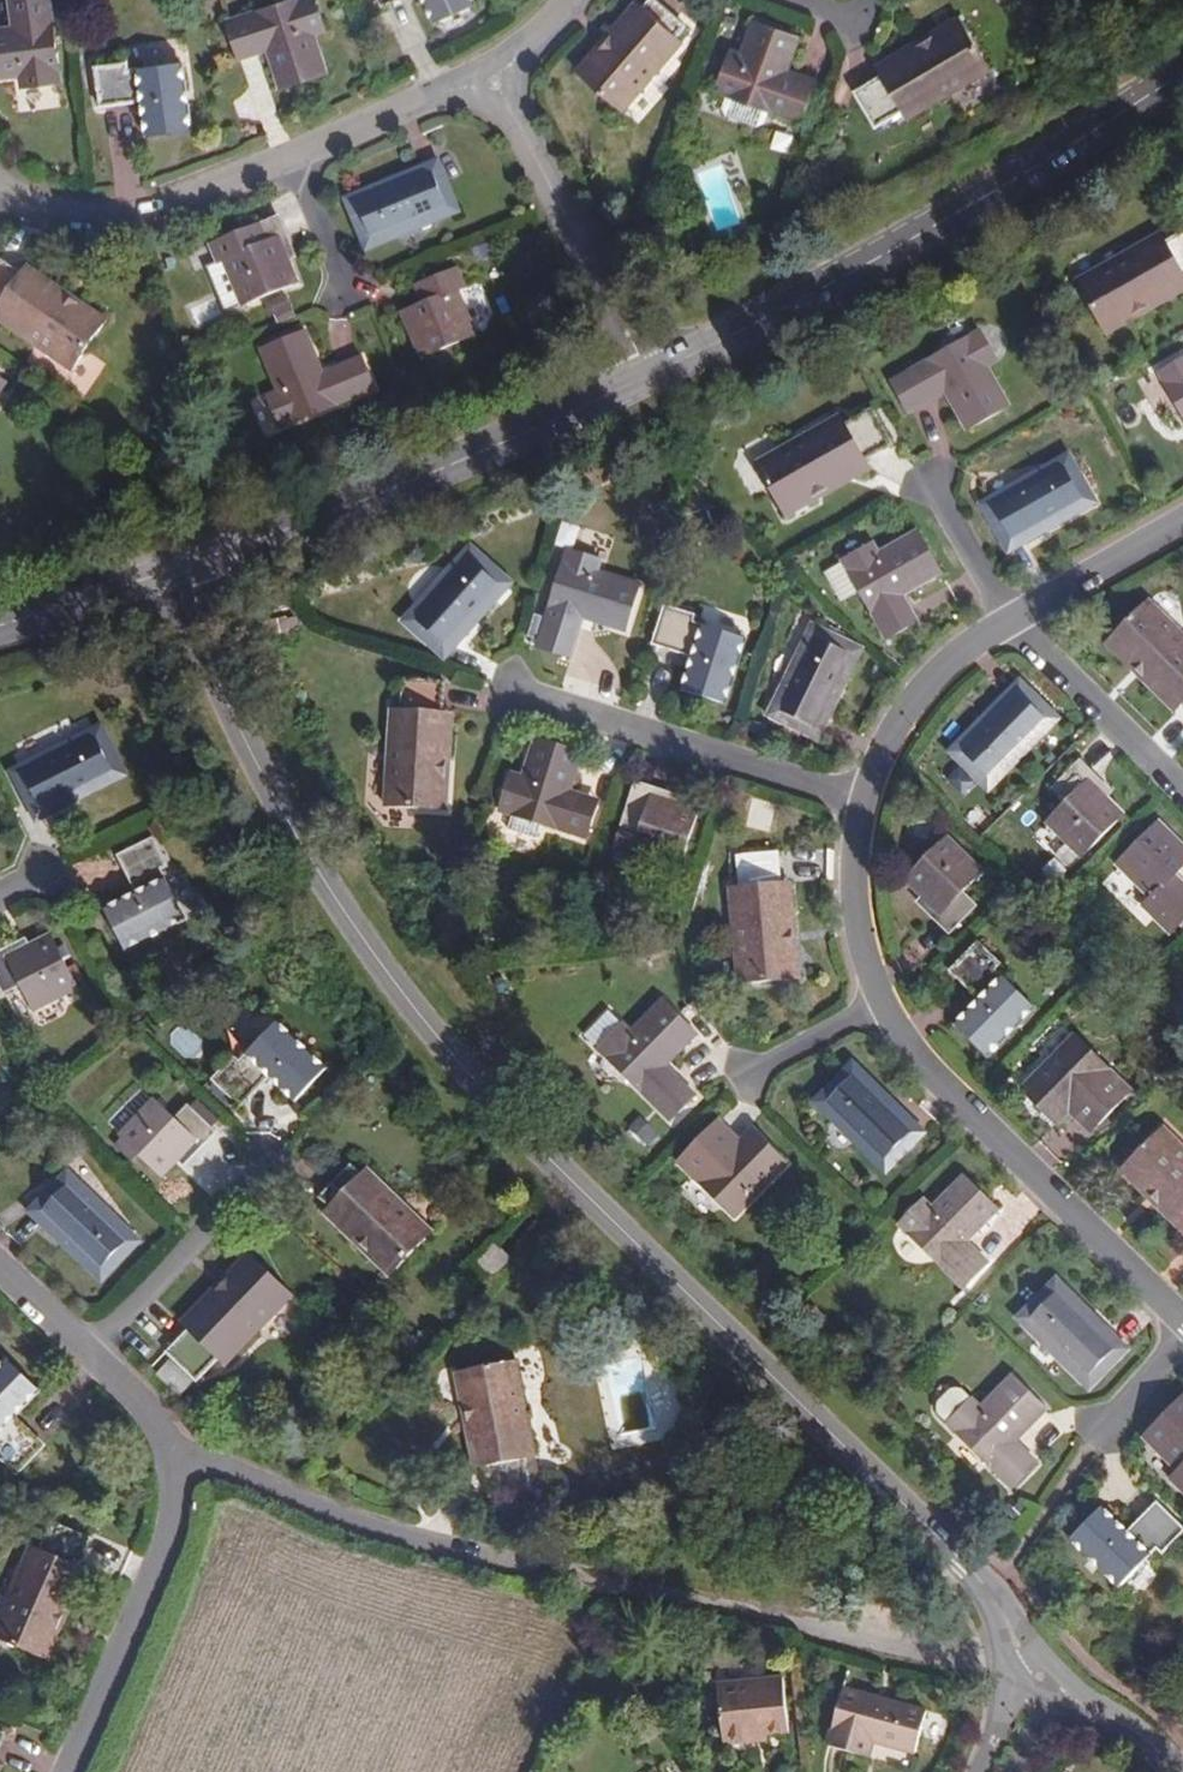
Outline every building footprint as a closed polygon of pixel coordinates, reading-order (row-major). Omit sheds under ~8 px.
[(0,23),(0,71),(22,69),(23,79),(59,75),(49,0),(14,0),(16,22),(0,23)] [(230,19),(242,54),(270,43),(285,85),(330,69),(316,28),(328,23),(319,0),(284,0),(230,19)] [(433,18),(476,0),(426,0),(433,18)] [(598,41),(578,66),(628,103),(683,35),(675,28),(684,16),(663,0),(640,0),(640,1),(604,45),(598,41)] [(598,41),(604,45),(640,1),(638,0),(631,0),(598,41)] [(801,30),(756,13),(739,58),(727,54),(715,85),(804,119),(816,86),(784,74),(801,30)] [(936,37),(879,66),(881,71),(853,85),(873,123),(901,109),(905,115),(993,68),(963,13),(932,29),(936,37)] [(876,59),(879,66),(936,37),(932,29),(876,59)] [(126,61),(95,65),(101,105),(142,100),(147,133),(191,126),(181,61),(127,70),(126,61)] [(437,162),(351,198),(369,241),(455,205),(437,162)] [(281,214),(244,229),(250,247),(226,256),(242,301),(298,279),(289,256),(295,253),(281,214)] [(1182,277),(1182,225),(1162,236),(1158,229),(1076,277),(1106,330),(1135,314),(1130,306),(1182,277)] [(22,265),(20,268),(0,254),(0,314),(72,362),(105,314),(77,293),(73,300),(22,265)] [(27,258),(22,265),(73,300),(77,293),(27,258)] [(430,297),(400,309),(418,354),(472,332),(454,289),(464,284),(457,267),(424,281),(430,297)] [(1130,306),(1135,314),(1182,287),(1182,277),(1130,306)] [(276,315),(294,308),(287,290),(269,296),(276,315)] [(980,326),(891,376),(907,407),(944,386),(966,424),(1007,401),(986,362),(997,356),(980,326)] [(307,328),(264,346),(279,386),(268,391),(280,423),(376,384),(362,353),(323,368),(307,328)] [(1158,368),(1182,414),(1182,354),(1158,368)] [(810,488),(864,458),(862,453),(890,438),(870,402),(841,417),(838,410),(753,459),(784,511),(813,495),(810,488)] [(1067,456),(985,501),(1007,544),(1089,498),(1067,456)] [(868,465),(864,458),(810,488),(813,495),(868,465)] [(873,537),(840,555),(857,585),(884,636),(916,619),(903,593),(941,572),(918,529),(879,549),(873,537)] [(598,559),(565,548),(534,645),(567,655),(580,616),(622,629),(637,583),(594,569),(598,559)] [(468,550),(405,617),(441,648),(503,580),(468,550)] [(857,585),(840,555),(820,564),(836,596),(857,585)] [(1132,662),(1137,657),(1181,701),(1182,699),(1182,630),(1151,597),(1109,639),(1132,662)] [(694,614),(663,604),(651,642),(690,654),(680,688),(722,701),(741,637),(692,622),(694,614)] [(856,653),(814,630),(769,712),(810,735),(856,653)] [(1137,657),(1132,662),(1176,706),(1181,701),(1137,657)] [(441,809),(443,777),(435,777),(439,713),(437,713),(439,681),(397,678),(395,710),(386,710),(380,805),(441,809)] [(1017,681),(953,747),(988,781),(1053,715),(1017,681)] [(435,777),(443,777),(447,713),(439,713),(435,777)] [(99,725),(16,769),(37,811),(120,768),(99,725)] [(532,737),(517,780),(507,776),(496,809),(583,837),(595,803),(564,793),(576,752),(532,737)] [(1079,759),(1051,787),(1063,802),(1045,820),(1081,855),(1122,813),(1104,793),(1108,788),(1079,759)] [(672,793),(633,780),(611,846),(627,851),(628,848),(676,864),(695,808),(670,799),(672,793)] [(1117,861),(1151,896),(1144,904),(1170,929),(1182,916),(1182,878),(1177,871),(1182,865),(1182,843),(1158,818),(1117,861)] [(152,832),(116,850),(134,888),(103,905),(123,944),(182,913),(158,863),(166,859),(152,832)] [(944,836),(903,877),(919,895),(914,901),(945,931),(973,903),(961,890),(980,871),(944,836)] [(784,945),(779,881),(776,850),(731,854),(735,884),(727,885),(735,982),(796,976),(793,945),(784,945)] [(787,880),(779,881),(784,945),(793,945),(787,880)] [(0,947),(0,983),(3,991),(20,983),(31,1005),(76,982),(50,929),(28,941),(24,934),(0,947)] [(998,962),(978,941),(949,970),(979,1000),(955,1024),(987,1056),(1033,1008),(993,967),(998,962)] [(621,1022),(595,1047),(668,1121),(693,1096),(665,1067),(696,1036),(663,1002),(631,1032),(621,1022)] [(331,1059),(282,1012),(244,1053),(237,1046),(215,1069),(245,1097),(274,1067),(300,1091),(331,1059)] [(1075,1035),(1022,1090),(1058,1125),(1071,1112),(1091,1132),(1131,1091),(1075,1035)] [(850,1065),(816,1100),(882,1164),(916,1130),(850,1065)] [(154,1088),(119,1124),(163,1167),(180,1149),(186,1153),(215,1123),(186,1094),(173,1107),(154,1088)] [(718,1119),(679,1157),(735,1214),(787,1162),(750,1125),(737,1137),(718,1119)] [(1182,1216),(1182,1141),(1166,1124),(1123,1168),(1146,1190),(1152,1185),(1182,1216)] [(374,1238),(369,1244),(392,1267),(436,1221),(371,1158),(364,1164),(353,1154),(322,1187),(334,1198),(374,1238)] [(66,1169),(35,1202),(103,1267),(135,1232),(66,1169)] [(959,1172),(928,1204),(919,1196),(894,1221),(959,1284),(983,1258),(963,1238),(993,1207),(959,1172)] [(1152,1185),(1146,1190),(1182,1226),(1182,1216),(1152,1185)] [(327,1205),(369,1244),(374,1238),(334,1198),(327,1205)] [(493,1242),(477,1257),(491,1272),(507,1256),(493,1242)] [(257,1250),(235,1274),(241,1279),(196,1325),(197,1327),(176,1349),(206,1379),(230,1355),(235,1360),(302,1292),(257,1250)] [(241,1279),(235,1274),(192,1319),(196,1325),(241,1279)] [(1056,1280),(1022,1316),(1087,1380),(1121,1346),(1056,1280)] [(473,1399),(488,1462),(495,1492),(538,1483),(532,1452),(538,1450),(519,1356),(458,1368),(464,1400),(473,1399)] [(7,1360),(0,1367),(0,1459),(14,1474),(42,1446),(11,1416),(37,1390),(7,1360)] [(968,1395),(943,1421),(1008,1485),(1034,1459),(1013,1438),(1044,1407),(1008,1372),(976,1404),(968,1395)] [(934,1411),(943,1421),(968,1395),(960,1388),(957,1387),(954,1386),(950,1387),(946,1389),(943,1391),(940,1394),(937,1397),(936,1401),(934,1405),(934,1408),(934,1411)] [(1182,1389),(1141,1431),(1177,1469),(1171,1475),(1182,1487),(1182,1389)] [(477,1464),(488,1462),(473,1399),(464,1400),(477,1464)] [(1067,1537),(1114,1585),(1153,1545),(1158,1550),(1182,1526),(1155,1499),(1123,1530),(1099,1506),(1067,1537)] [(59,1625),(54,1623),(78,1566),(76,1565),(88,1536),(51,1518),(38,1547),(31,1544),(0,1615),(0,1635),(47,1655),(59,1625)] [(54,1623),(59,1625),(84,1568),(78,1566),(54,1623)] [(748,1735),(762,1734),(785,1731),(779,1678),(714,1685),(720,1744),(748,1741),(748,1735)] [(924,1714),(842,1691),(827,1741),(868,1754),(871,1744),(913,1756),(924,1714)]
